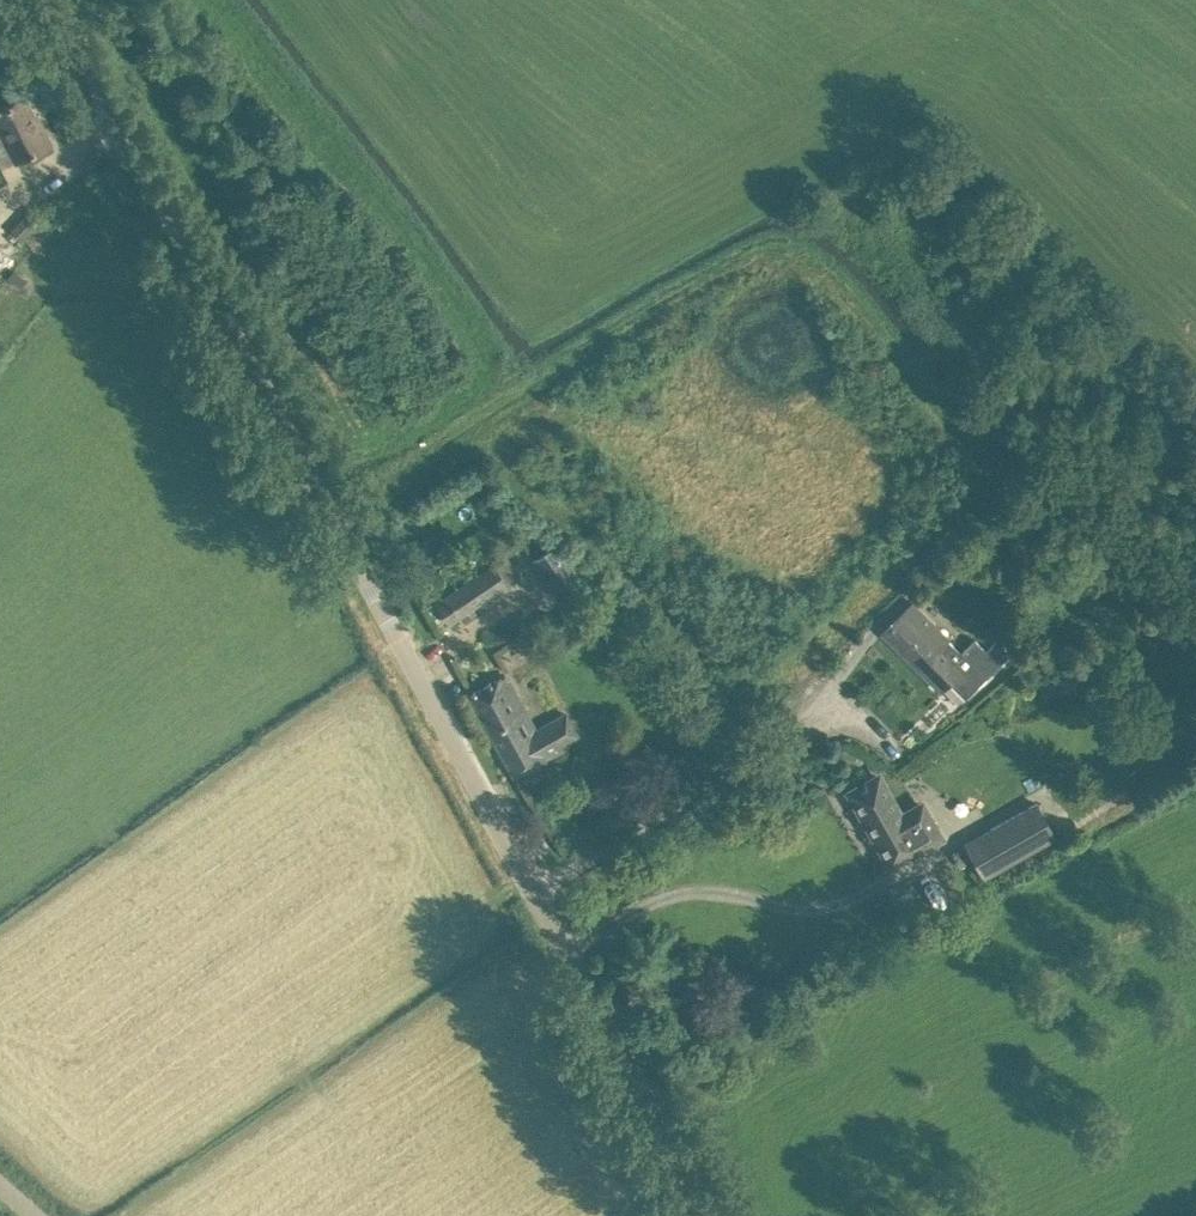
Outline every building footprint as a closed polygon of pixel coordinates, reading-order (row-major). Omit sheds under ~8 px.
[(29,153),(50,142),(39,121),(37,122),(23,95),(0,107),(0,129),(16,160),(29,153)] [(23,238),(43,218),(32,207),(12,228),(23,238)] [(532,558),(561,598),(586,579),(558,540),(532,558)] [(450,623),(470,609),(482,601),(484,604),(509,587),(493,564),(436,602),(450,623)] [(947,638),(948,637),(913,602),(882,632),(941,690),(949,681),(965,697),(1010,652),(996,639),(986,649),(975,638),(961,652),(947,638)] [(1045,646),(1034,633),(1015,650),(1027,662),(1045,646)] [(501,678),(497,680),(476,691),(475,690),(473,691),(474,692),(470,694),(514,775),(558,751),(555,747),(577,735),(566,715),(531,734),(501,678)] [(901,815),(878,776),(866,782),(864,778),(859,780),(862,785),(850,791),(891,862),(939,835),(921,804),(901,815)] [(1055,835),(1036,802),(990,828),(1009,861),(1055,835)]
